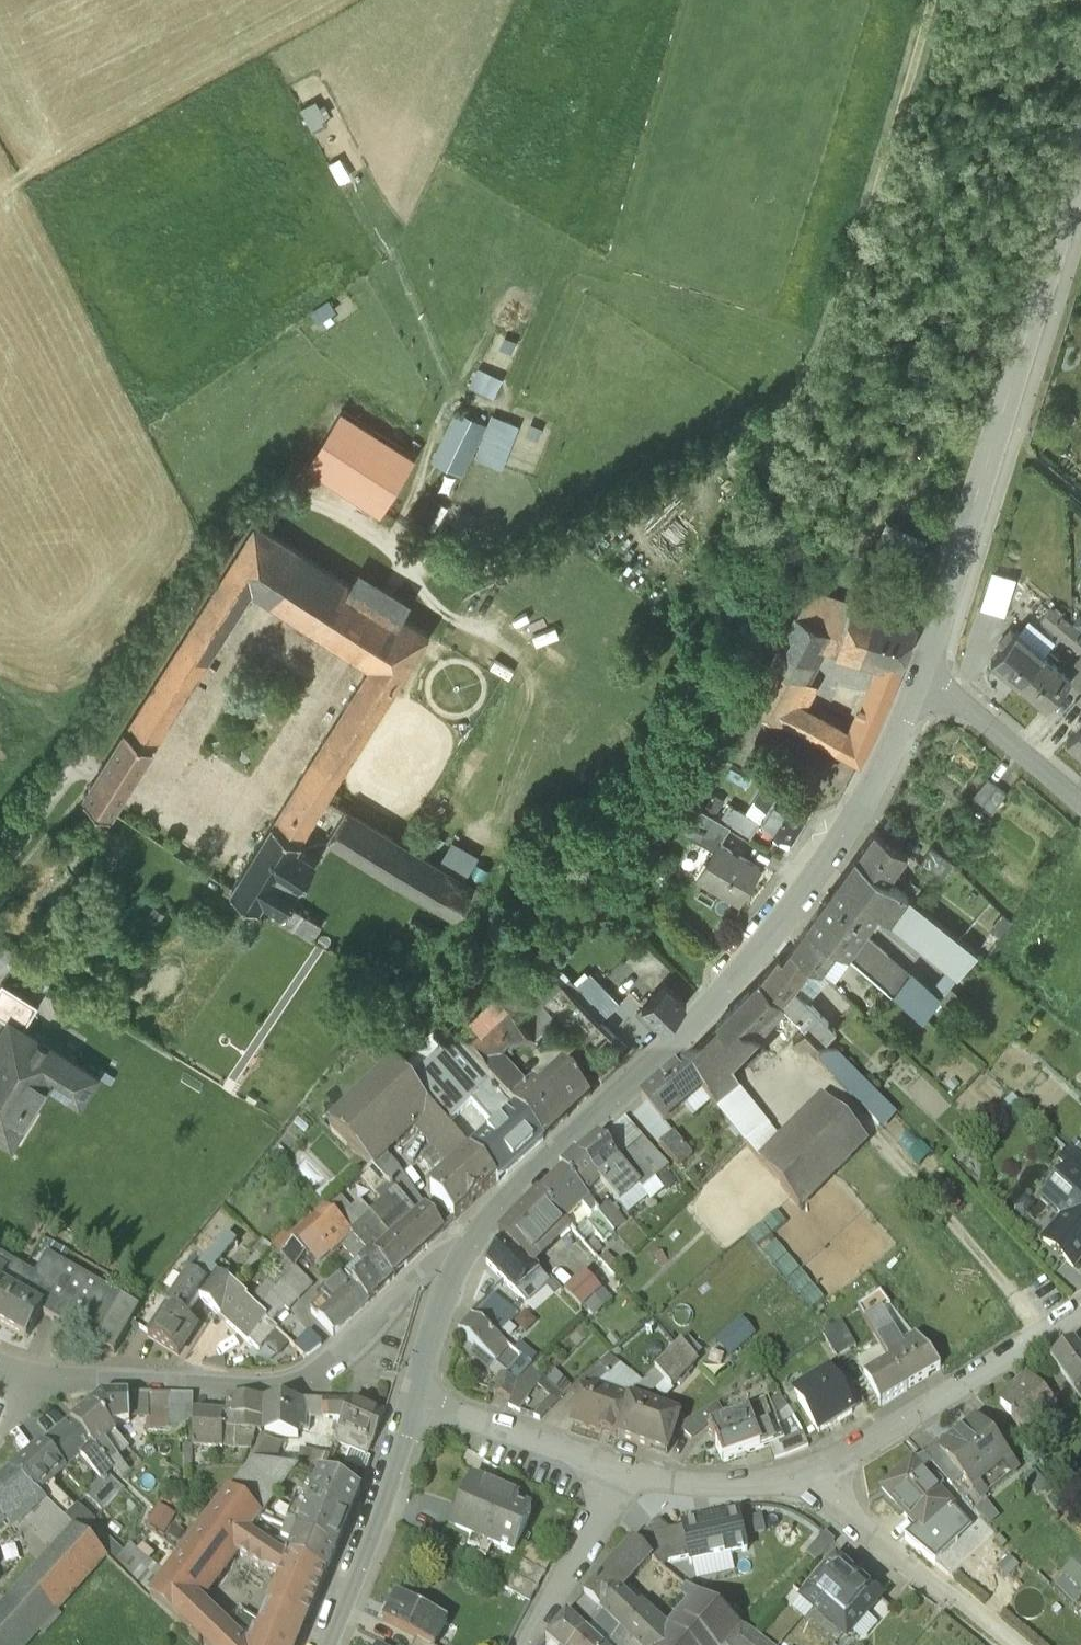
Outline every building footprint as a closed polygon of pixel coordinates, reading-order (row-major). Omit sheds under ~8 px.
[(478,371),(469,389),(493,401),(502,382),(478,371)] [(487,427),(456,412),(431,463),(463,478),(487,427)] [(412,457),(340,413),(307,466),(380,511),(398,479),(412,457)] [(519,429),(492,418),(474,462),(502,473),(519,429)] [(888,515),(879,536),(918,555),(927,536),(888,515)] [(255,527),(225,575),(251,591),(264,599),(294,552),(255,527)] [(294,552),(264,599),(279,608),(309,561),(294,552)] [(427,635),(309,561),(279,608),(372,666),(398,682),(427,635)] [(225,575),(126,731),(153,747),(251,591),(225,575)] [(795,606),(796,607),(830,625),(824,635),(840,640),(852,598),(809,580),(795,606)] [(1028,616),(1039,626),(1045,619),(1042,616),(1052,604),(1023,580),(999,616),(1011,626),(1016,630),(1017,629),(1028,616)] [(918,620),(852,598),(840,640),(886,655),(903,660),(918,620)] [(1070,619),(1052,604),(1042,616),(1045,619),(1062,632),(1070,623),(1070,619)] [(830,625),(796,607),(749,697),(830,743),(844,726),(793,698),(824,635),(830,625)] [(1062,632),(1045,619),(1039,626),(1034,633),(1050,646),(1053,643),(1062,632)] [(1070,619),(1070,623),(1062,632),(1077,646),(1080,649),(1080,629),(1080,628),(1070,619)] [(1044,653),(1017,629),(1016,630),(1011,626),(999,640),(1005,645),(993,658),(1020,681),(1044,653)] [(1077,646),(1062,632),(1053,643),(1068,656),(1077,646)] [(1064,670),(1072,676),(1071,677),(1080,686),(1080,650),(1064,670)] [(1064,670),(1044,653),(1020,681),(1048,704),(1071,677),(1072,676),(1064,670)] [(903,660),(886,655),(878,673),(895,680),(903,660)] [(398,682),(372,666),(280,812),(307,829),(398,682)] [(895,680),(878,673),(872,690),(888,697),(895,680)] [(869,689),(842,749),(860,760),(888,697),(872,690),(869,689)] [(1069,739),(1080,749),(1080,725),(1069,739)] [(153,747),(126,731),(99,775),(129,793),(157,749),(153,747)] [(778,788),(748,770),(742,782),(756,790),(753,795),(768,804),(778,788)] [(99,775),(90,788),(120,807),(129,793),(99,775)] [(1006,792),(986,777),(972,796),(991,811),(1006,792)] [(120,807),(90,788),(83,799),(113,818),(120,807)] [(809,807),(778,788),(768,804),(762,813),(764,814),(794,833),(809,807)] [(748,809),(732,798),(721,814),(730,820),(752,833),(764,814),(762,813),(751,805),(748,809)] [(682,826),(714,846),(718,839),(730,820),(721,814),(696,800),(682,826)] [(473,891),(346,811),(329,840),(455,920),(473,891)] [(280,812),(273,824),(300,841),(307,829),(280,812)] [(300,841),(273,824),(231,892),(232,892),(258,909),(263,900),(295,849),(300,841)] [(908,853),(876,827),(858,853),(889,879),(908,853)] [(739,899),(761,864),(718,839),(714,846),(706,858),(711,861),(702,876),(739,899)] [(932,846),(922,861),(944,877),(953,861),(932,846)] [(315,862),(295,849),(263,900),(284,913),(289,906),(315,862)] [(889,879),(858,853),(840,877),(880,904),(894,914),(904,900),(908,894),(889,879)] [(840,877),(829,892),(870,920),(880,904),(840,877)] [(231,892),(222,886),(218,892),(228,899),(232,892),(231,892)] [(870,920),(829,892),(809,921),(841,944),(849,950),(857,939),(870,920)] [(912,898),(908,894),(904,900),(908,903),(912,898)] [(978,952),(912,898),(908,903),(904,900),(894,914),(889,921),(898,928),(898,929),(947,969),(958,977),(978,952)] [(289,906),(284,913),(279,922),(312,943),(322,927),(289,906)] [(841,944),(809,921),(792,946),(812,961),(821,968),(841,944)] [(861,943),(857,939),(849,950),(893,990),(908,971),(868,934),(861,943)] [(783,958),(779,955),(761,979),(781,999),(788,990),(812,961),(792,946),(783,958)] [(532,947),(490,985),(538,1033),(557,1017),(554,1014),(576,993),(570,987),(532,947)] [(908,971),(893,990),(924,1018),(943,995),(934,987),(912,966),(908,971)] [(947,969),(934,987),(943,995),(958,977),(947,969)] [(585,971),(570,987),(576,993),(597,1015),(613,999),(585,971)] [(761,979),(717,1022),(719,1025),(744,1052),(756,1064),(770,1051),(757,1036),(788,1007),(781,999),(761,979)] [(529,1090),(505,1065),(538,1033),(490,985),(487,982),(436,1034),(510,1108),(529,1090)] [(688,1002),(666,982),(644,1005),(665,1027),(688,1002)] [(3,984),(0,989),(0,1018),(6,1022),(9,1017),(26,1028),(40,1007),(3,984)] [(802,1003),(788,990),(781,999),(788,1007),(793,1011),(802,1003)] [(597,1015),(576,993),(554,1014),(557,1017),(591,1052),(613,1031),(597,1015)] [(843,1031),(808,998),(802,1003),(793,1011),(807,1026),(827,1047),(843,1031)] [(0,1032),(0,1143),(13,1151),(50,1090),(82,1109),(102,1076),(26,1028),(9,1017),(6,1022),(0,1032)] [(719,1025),(678,1065),(699,1090),(705,1085),(698,1076),(711,1065),(720,1073),(744,1052),(719,1025)] [(827,1047),(807,1026),(792,1040),(881,1133),(896,1119),(827,1047)] [(444,1057),(409,1089),(447,1130),(472,1107),(494,1132),(516,1114),(510,1108),(436,1034),(431,1029),(424,1035),(444,1057)] [(720,1073),(711,1065),(698,1076),(705,1085),(699,1090),(704,1095),(720,1115),(741,1094),(734,1086),(756,1064),(744,1052),(720,1073)] [(678,1065),(640,1098),(646,1104),(666,1128),(675,1120),(687,1110),(704,1095),(699,1090),(678,1065)] [(390,1067),(328,1126),(370,1171),(373,1173),(390,1156),(416,1132),(432,1151),(445,1166),(450,1171),(470,1154),(447,1130),(409,1089),(390,1067)] [(529,1090),(510,1108),(516,1114),(543,1142),(590,1098),(563,1070),(539,1092),(534,1086),(529,1090)] [(673,1137),(668,1129),(666,1128),(646,1104),(630,1116),(660,1149),(673,1137)] [(868,1148),(831,1105),(761,1164),(798,1208),(868,1148)] [(543,1142),(516,1114),(494,1132),(487,1138),(515,1167),(543,1142)] [(673,1137),(660,1149),(678,1170),(693,1157),(675,1136),(673,1137)] [(487,1138),(470,1154),(497,1183),(515,1167),(487,1138)] [(618,1161),(600,1139),(578,1157),(601,1183),(620,1207),(640,1187),(618,1161)] [(668,1173),(641,1142),(618,1161),(640,1187),(645,1192),(668,1173)] [(1070,1148),(1058,1162),(1066,1168),(1069,1165),(1080,1175),(1080,1159),(1070,1148)] [(432,1151),(418,1164),(431,1179),(445,1166),(432,1151)] [(578,1157),(575,1153),(561,1168),(564,1172),(585,1198),(601,1183),(578,1157)] [(497,1183),(470,1154),(450,1171),(429,1190),(455,1221),(497,1183)] [(426,1212),(390,1156),(373,1173),(395,1197),(416,1220),(426,1212)] [(1069,1165),(1066,1168),(1038,1200),(1059,1218),(1038,1242),(1072,1271),(1080,1261),(1080,1175),(1069,1165)] [(373,1173),(370,1171),(359,1180),(382,1206),(395,1197),(373,1173)] [(562,1219),(585,1198),(564,1172),(540,1195),(562,1219)] [(344,1192),(332,1177),(313,1193),(327,1206),(340,1196),(344,1192)] [(573,1232),(562,1219),(540,1195),(502,1233),(535,1268),(573,1232)] [(340,1196),(327,1206),(351,1234),(370,1253),(373,1256),(394,1238),(373,1214),(362,1202),(352,1210),(340,1196)] [(382,1206),(373,1214),(394,1238),(416,1220),(395,1197),(382,1206)] [(627,1223),(604,1197),(592,1207),(614,1234),(627,1223)] [(592,1207),(585,1198),(562,1219),(573,1232),(575,1235),(588,1224),(604,1243),(614,1234),(592,1207)] [(327,1206),(315,1217),(328,1230),(317,1240),(330,1253),(338,1246),(351,1234),(327,1206)] [(416,1220),(394,1238),(373,1256),(393,1278),(443,1232),(426,1212),(416,1220)] [(328,1230),(315,1217),(293,1237),(292,1239),(294,1241),(306,1253),(321,1268),(334,1256),(330,1253),(317,1240),(328,1230)] [(201,1229),(181,1254),(193,1264),(203,1253),(205,1255),(216,1242),(201,1229)] [(286,1230),(274,1243),(283,1253),(294,1241),(292,1239),(293,1237),(286,1230)] [(227,1232),(192,1274),(208,1284),(215,1273),(238,1243),(227,1232)] [(370,1253),(351,1234),(338,1246),(344,1252),(343,1253),(356,1265),(358,1263),(370,1253)] [(266,1239),(239,1272),(247,1280),(275,1247),(266,1239)] [(294,1241),(283,1253),(288,1258),(295,1266),(306,1253),(294,1241)] [(535,1273),(507,1241),(488,1265),(514,1293),(535,1273)] [(373,1256),(370,1253),(358,1263),(367,1272),(355,1284),(369,1299),(393,1278),(373,1256)] [(0,1254),(0,1269),(7,1273),(0,1284),(0,1285),(21,1297),(35,1274),(0,1254)] [(137,1311),(46,1255),(35,1274),(21,1297),(42,1310),(41,1312),(111,1354),(137,1311)] [(288,1258),(249,1302),(267,1318),(271,1322),(286,1307),(289,1310),(314,1285),(295,1266),(288,1258)] [(617,1282),(596,1259),(581,1273),(584,1276),(585,1275),(604,1295),(606,1293),(617,1282)] [(208,1284),(192,1274),(190,1272),(168,1305),(184,1316),(199,1295),(208,1284)] [(215,1273),(208,1284),(199,1295),(248,1338),(267,1318),(249,1302),(215,1273)] [(369,1299),(355,1284),(344,1273),(342,1275),(333,1283),(330,1286),(327,1282),(319,1288),(325,1295),(334,1305),(346,1320),(369,1299)] [(535,1273),(514,1293),(524,1303),(546,1285),(535,1273)] [(604,1295),(585,1275),(584,1276),(564,1295),(584,1315),(588,1311),(604,1295)] [(25,1338),(41,1312),(42,1310),(21,1297),(0,1285),(0,1324),(25,1338)] [(498,1286),(471,1318),(489,1332),(510,1310),(516,1304),(498,1286)] [(614,1302),(606,1293),(604,1295),(588,1311),(596,1320),(614,1302)] [(918,1341),(880,1293),(859,1307),(864,1316),(872,1329),(883,1323),(900,1350),(906,1347),(918,1341)] [(312,1306),(321,1316),(334,1305),(325,1295),(312,1306)] [(197,1325),(184,1316),(168,1305),(148,1335),(178,1354),(197,1325)] [(333,1331),(346,1320),(334,1305),(321,1316),(333,1331)] [(510,1310),(489,1332),(498,1340),(519,1318),(510,1310)] [(714,1339),(728,1356),(755,1334),(740,1316),(714,1339)] [(872,1329),(864,1316),(847,1325),(865,1356),(871,1353),(877,1363),(888,1356),(872,1329)] [(267,1318),(248,1338),(259,1348),(278,1329),(271,1322),(267,1318)] [(498,1340),(489,1332),(471,1318),(459,1333),(495,1362),(507,1348),(498,1340)] [(900,1350),(883,1323),(872,1329),(888,1356),(900,1350)] [(305,1353),(320,1337),(308,1327),(294,1343),(305,1353)] [(834,1327),(823,1335),(834,1353),(845,1346),(834,1327)] [(1068,1347),(1080,1362),(1080,1338),(1068,1347)] [(939,1368),(918,1341),(906,1347),(928,1375),(939,1368)] [(681,1345),(631,1396),(646,1401),(656,1391),(665,1399),(700,1363),(681,1345)] [(928,1375),(906,1347),(900,1350),(888,1356),(892,1363),(907,1388),(928,1375)] [(1068,1347),(1049,1361),(1058,1372),(1074,1393),(1080,1388),(1080,1362),(1068,1347)] [(523,1361),(507,1348),(495,1362),(509,1374),(506,1378),(499,1376),(494,1393),(511,1399),(509,1406),(520,1411),(537,1385),(544,1375),(525,1360),(523,1361)] [(907,1388),(892,1363),(866,1377),(881,1402),(907,1388)] [(599,1364),(571,1390),(580,1400),(580,1399),(589,1402),(595,1385),(596,1386),(609,1375),(599,1364)] [(863,1402),(843,1369),(831,1377),(851,1409),(863,1402)] [(831,1377),(827,1371),(800,1388),(798,1397),(818,1430),(838,1417),(839,1418),(852,1410),(851,1409),(831,1377)] [(1074,1393),(1058,1372),(1051,1378),(1067,1399),(1074,1393)] [(566,1394),(544,1375),(537,1385),(558,1402),(566,1394)] [(595,1385),(589,1402),(580,1399),(580,1400),(573,1420),(617,1435),(630,1397),(609,1375),(596,1386),(595,1385)] [(1056,1408),(1039,1388),(1030,1377),(999,1402),(1025,1433),(1056,1408)] [(1067,1399),(1051,1378),(1039,1388),(1056,1408),(1067,1399)] [(646,1401),(631,1396),(630,1397),(617,1435),(670,1454),(680,1423),(682,1416),(681,1413),(646,1401)] [(767,1396),(744,1407),(747,1415),(748,1414),(755,1429),(766,1424),(776,1417),(767,1396)] [(128,1398),(102,1398),(93,1406),(109,1426),(128,1423),(128,1419),(128,1398)] [(144,1398),(128,1398),(128,1419),(145,1419),(145,1414),(144,1398)] [(159,1398),(144,1398),(145,1414),(160,1413),(159,1398)] [(195,1399),(169,1398),(169,1413),(160,1413),(145,1414),(145,1419),(148,1419),(148,1429),(196,1429),(195,1416),(195,1399)] [(169,1413),(169,1398),(159,1398),(160,1413),(169,1413)] [(263,1402),(224,1398),(222,1417),(221,1430),(262,1433),(263,1421),(263,1402)] [(350,1399),(322,1399),(320,1419),(343,1416),(350,1399)] [(385,1412),(350,1399),(343,1416),(332,1443),(367,1457),(385,1412)] [(302,1400),(263,1402),(263,1421),(305,1419),(302,1400)] [(717,1403),(680,1423),(691,1435),(707,1423),(723,1416),(717,1403)] [(93,1406),(74,1421),(96,1444),(99,1449),(107,1443),(117,1435),(109,1426),(93,1406)] [(747,1415),(710,1430),(716,1445),(755,1429),(748,1414),(747,1415)] [(222,1417),(195,1416),(196,1429),(197,1441),(220,1444),(221,1430),(222,1417)] [(803,1430),(795,1417),(780,1424),(786,1437),(803,1430)] [(305,1419),(263,1421),(262,1433),(302,1435),(301,1427),(306,1427),(305,1419)] [(74,1421),(42,1447),(63,1470),(80,1457),(96,1444),(74,1421)] [(982,1500),(1017,1472),(974,1421),(940,1449),(939,1450),(962,1478),(982,1500)] [(766,1424),(755,1429),(762,1446),(770,1443),(774,1442),(766,1424)] [(755,1429),(716,1445),(723,1462),(762,1446),(755,1429)] [(774,1442),(770,1443),(775,1456),(787,1453),(810,1443),(803,1430),(786,1437),(774,1442)] [(107,1443),(99,1449),(115,1466),(124,1475),(131,1470),(107,1443)] [(99,1449),(96,1444),(80,1457),(104,1480),(115,1466),(99,1449)] [(300,1445),(298,1460),(325,1463),(327,1449),(300,1445)] [(962,1478),(939,1450),(940,1449),(937,1445),(923,1457),(938,1473),(951,1486),(962,1478)] [(61,1497),(46,1483),(63,1470),(42,1447),(9,1473),(36,1497),(50,1509),(61,1497)] [(932,1478),(918,1462),(914,1457),(879,1489),(917,1530),(923,1537),(940,1522),(957,1506),(932,1478)] [(938,1473),(923,1457),(918,1462),(932,1478),(938,1473)] [(341,1469),(325,1462),(322,1475),(336,1481),(341,1469)] [(259,1469),(229,1494),(250,1510),(284,1471),(259,1469)] [(9,1473),(0,1480),(0,1524),(18,1511),(36,1497),(9,1473)] [(519,1494),(472,1475),(450,1530),(513,1556),(531,1505),(517,1499),(519,1494)] [(321,1477),(308,1506),(348,1524),(360,1492),(321,1477)] [(250,1510),(229,1494),(193,1544),(227,1570),(237,1556),(251,1537),(262,1519),(250,1510)] [(72,1509),(61,1497),(50,1509),(81,1538),(103,1512),(86,1495),(72,1509)] [(36,1497),(18,1511),(58,1552),(10,1599),(19,1608),(40,1628),(104,1559),(81,1538),(50,1509),(36,1497)] [(183,1510),(164,1499),(148,1525),(177,1543),(185,1533),(174,1526),(183,1510)] [(308,1506),(303,1519),(342,1535),(348,1524),(308,1506)] [(683,1526),(689,1556),(690,1562),(747,1549),(739,1513),(683,1526)] [(287,1530),(262,1519),(251,1537),(277,1552),(287,1530)] [(342,1535),(303,1519),(296,1534),(336,1551),(342,1535)] [(660,1521),(633,1540),(652,1556),(663,1566),(668,1562),(689,1556),(683,1526),(670,1530),(660,1521)] [(940,1522),(923,1537),(917,1530),(908,1538),(924,1551),(948,1530),(940,1522)] [(296,1534),(287,1530),(277,1552),(290,1561),(325,1576),(336,1551),(296,1534)] [(825,1531),(806,1552),(816,1561),(835,1540),(825,1531)] [(277,1552),(251,1537),(237,1556),(261,1573),(269,1572),(282,1578),(290,1561),(277,1552)] [(552,1558),(519,1540),(514,1554),(545,1572),(552,1558)] [(633,1540),(619,1555),(637,1572),(652,1556),(633,1540)] [(193,1544),(150,1600),(199,1644),(228,1644),(196,1613),(203,1603),(227,1570),(193,1544)] [(1060,1573),(1080,1596),(1080,1552),(1060,1573)] [(836,1553),(797,1598),(847,1642),(886,1597),(836,1553)] [(545,1572),(514,1554),(508,1570),(537,1587),(545,1572)] [(619,1555),(607,1569),(625,1586),(637,1572),(619,1555)] [(305,1626),(325,1576),(290,1561),(282,1578),(268,1609),(283,1616),(305,1626)] [(638,1606),(620,1592),(625,1586),(607,1569),(584,1595),(602,1611),(621,1628),(622,1629),(644,1605),(641,1603),(638,1606)] [(537,1587),(508,1570),(501,1587),(529,1603),(537,1587)] [(656,1644),(726,1644),(742,1627),(698,1593),(670,1627),(656,1644)] [(602,1611),(584,1595),(577,1603),(595,1620),(602,1611)] [(396,1596),(384,1623),(417,1639),(428,1644),(432,1644),(442,1620),(396,1596)] [(203,1603),(196,1613),(228,1644),(247,1644),(203,1603)] [(622,1629),(641,1644),(656,1644),(670,1627),(644,1605),(622,1629)] [(40,1628),(19,1608),(0,1626),(0,1644),(25,1644),(40,1628)] [(283,1616),(268,1609),(257,1635),(253,1633),(248,1644),(271,1644),(283,1616)] [(570,1611),(552,1634),(564,1644),(565,1644),(574,1644),(588,1628),(570,1611)] [(621,1628),(602,1611),(595,1620),(610,1634),(614,1638),(621,1628)] [(305,1626),(283,1616),(271,1644),(297,1644),(305,1626)] [(442,1620),(432,1644),(436,1644),(447,1622),(442,1620)] [(743,1627),(742,1627),(726,1644),(767,1644),(743,1627)] [(588,1628),(574,1644),(606,1644),(588,1628)] [(621,1628),(614,1638),(622,1644),(641,1644),(622,1629),(621,1628)]
